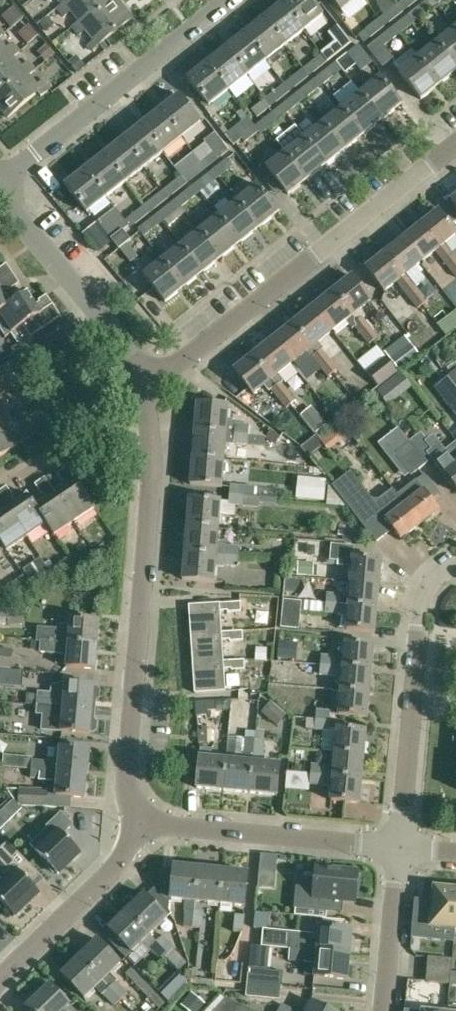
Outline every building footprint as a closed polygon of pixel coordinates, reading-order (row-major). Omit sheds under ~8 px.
[(36,0),(31,0),(23,6),(31,15),(41,6),(36,0)] [(66,0),(57,8),(65,17),(74,10),(81,19),(105,0),(66,0)] [(81,19),(72,26),(79,35),(88,28),(100,44),(132,18),(118,0),(105,0),(81,19)] [(281,3),(302,31),(321,15),(309,0),(285,0),(281,3)] [(341,10),(353,0),(332,0),(341,10)] [(427,1),(413,12),(418,19),(432,8),(427,1)] [(281,3),(262,18),(283,46),(302,31),(281,3)] [(398,4),(384,15),(389,23),(403,11),(398,4)] [(408,16),(394,27),(399,34),(413,22),(408,16)] [(54,25),(48,17),(39,25),(46,32),(54,25)] [(283,46),(262,18),(243,33),(264,61),(283,46)] [(379,19),(365,30),(370,37),(384,26),(379,19)] [(35,44),(46,34),(35,22),(24,32),(35,44)] [(338,25),(328,33),(341,50),(351,42),(338,26),(338,25)] [(455,26),(436,41),(455,66),(455,27),(455,26)] [(389,30),(367,48),(382,67),(392,59),(394,58),(384,46),(395,37),(399,34),(394,27),(389,30)] [(264,61),(243,33),(225,48),(246,76),(264,61)] [(436,41),(418,56),(439,83),(455,70),(455,66),(436,41)] [(10,60),(20,52),(13,43),(4,51),(0,47),(0,69),(10,60)] [(53,54),(46,45),(38,53),(46,61),(53,54)] [(358,45),(336,62),(342,70),(343,70),(345,73),(356,65),(360,71),(372,62),(358,45)] [(225,48),(206,63),(227,91),(246,76),(225,48)] [(85,65),(76,55),(69,62),(78,72),(85,65)] [(322,55),(308,66),(313,73),(327,62),(322,55)] [(439,83),(418,56),(399,72),(420,99),(439,83)] [(10,60),(0,69),(0,100),(26,78),(35,70),(28,62),(19,70),(10,60)] [(227,91),(206,63),(187,79),(208,106),(227,91)] [(332,66),(318,77),(323,84),(337,73),(332,66)] [(303,69),(289,81),(295,87),(309,76),(303,69)] [(379,76),(360,92),(381,118),(401,103),(379,76)] [(0,100),(0,108),(8,118),(38,93),(41,97),(51,89),(44,81),(34,88),(26,78),(0,100)] [(313,81),(299,92),(304,99),(318,88),(313,81)] [(284,84),(270,95),(276,102),(290,91),(284,84)] [(381,118),(360,92),(341,107),(363,133),(381,118)] [(178,95),(158,110),(180,138),(200,123),(178,95)] [(294,96),(280,107),(285,114),(300,103),(294,96)] [(266,99),(252,110),(257,117),(271,106),(266,99)] [(363,133),(341,107),(323,122),(344,149),(363,133)] [(158,110),(140,125),(162,153),(180,138),(158,110)] [(272,113),(259,122),(264,130),(278,120),(281,118),(275,111),(272,113)] [(229,132),(225,135),(234,146),(236,144),(242,139),(239,135),(253,124),(251,122),(248,118),(229,132)] [(344,149),(323,122),(304,137),(325,164),(344,149)] [(253,124),(239,135),(242,139),(245,142),(258,131),(254,126),(253,124)] [(162,153),(140,125),(121,140),(143,168),(162,153)] [(215,132),(204,141),(212,152),(218,159),(229,150),(215,132)] [(325,164),(304,137),(285,152),(307,179),(325,164)] [(143,168),(121,140),(102,155),(124,183),(143,168)] [(307,179),(285,152),(266,168),(287,194),(307,179)] [(400,161),(414,171),(420,163),(406,153),(400,161)] [(124,183),(102,155),(83,170),(105,198),(124,183)] [(227,159),(213,170),(219,177),(233,166),(227,159)] [(200,162),(186,173),(191,180),(205,169),(200,162)] [(105,198),(83,170),(64,186),(86,213),(105,198)] [(208,174),(194,185),(200,192),(214,181),(208,174)] [(181,177),(167,188),(173,195),(187,184),(181,177)] [(257,185),(237,201),(259,228),(279,212),(257,185)] [(189,189),(175,200),(181,207),(195,196),(189,189)] [(162,191),(148,203),(154,210),(168,198),(162,191)] [(259,228),(237,201),(218,216),(240,243),(259,228)] [(171,204),(157,215),(162,222),(176,211),(171,204)] [(143,206),(130,217),(133,222),(135,224),(149,213),(143,206)] [(100,225),(85,237),(97,251),(111,240),(110,239),(111,238),(122,228),(122,229),(125,227),(126,228),(129,226),(125,220),(121,214),(118,211),(116,208),(98,223),(100,225)] [(421,224),(443,252),(439,255),(446,265),(448,267),(453,263),(455,266),(455,265),(455,259),(455,258),(445,245),(455,236),(455,233),(438,211),(421,224)] [(218,216),(199,231),(221,258),(240,243),(218,216)] [(152,219),(138,230),(139,231),(140,232),(144,237),(158,226),(152,219)] [(421,224),(402,240),(421,263),(436,252),(439,255),(443,252),(421,224)] [(111,238),(110,239),(111,240),(119,249),(127,242),(130,240),(123,231),(126,228),(125,227),(122,229),(122,228),(111,238)] [(221,258),(199,231),(181,246),(202,273),(221,258)] [(402,240),(383,255),(405,282),(400,286),(408,296),(410,298),(414,294),(416,297),(420,294),(416,289),(406,275),(421,263),(402,240)] [(127,242),(119,249),(130,263),(138,257),(127,242)] [(202,273),(181,246),(162,261),(184,288),(202,273)] [(383,255),(366,268),(385,292),(397,282),(400,286),(405,282),(383,255)] [(184,288),(162,261),(143,275),(165,303),(184,288)] [(13,274),(6,264),(0,268),(0,282),(13,274)] [(0,282),(0,312),(11,305),(11,304),(3,292),(7,290),(8,291),(19,284),(13,274),(0,282)] [(351,277),(334,291),(353,315),(358,321),(353,325),(355,327),(360,334),(370,327),(362,317),(365,316),(360,310),(371,301),(351,277)] [(334,291),(313,307),(333,332),(346,321),(352,329),(355,327),(353,325),(358,321),(353,315),(334,291)] [(4,337),(5,338),(11,333),(19,345),(13,350),(20,359),(36,348),(30,338),(61,317),(55,309),(56,308),(53,304),(46,295),(38,300),(39,302),(35,305),(28,294),(29,293),(28,292),(26,293),(11,304),(11,305),(0,312),(0,330),(4,337)] [(414,294),(410,298),(418,309),(427,302),(420,294),(416,297),(414,294)] [(313,307),(293,323),(312,348),(317,354),(312,358),(319,367),(329,359),(322,350),(323,349),(318,343),(333,332),(313,307)] [(428,311),(408,324),(421,343),(440,330),(428,311)] [(293,323),(272,340),(292,364),(306,353),(311,359),(312,358),(317,354),(312,348),(293,323)] [(360,334),(368,344),(373,340),(378,337),(374,331),(370,327),(360,334)] [(398,370),(419,356),(405,336),(384,352),(398,370)] [(272,340),(252,356),(271,381),(276,386),(271,390),(279,400),(288,392),(281,383),(283,380),(279,375),(292,364),(272,340)] [(252,356),(234,371),(253,395),(264,386),(269,392),(271,390),(276,386),(271,381),(252,356)] [(397,373),(385,358),(367,372),(379,388),(397,373)] [(332,373),(333,373),(337,369),(329,359),(319,367),(327,377),(332,373)] [(396,405),(420,385),(415,378),(390,398),(396,405)] [(455,387),(443,397),(455,413),(455,387)] [(279,400),(287,409),(291,406),(296,402),(288,392),(279,400)] [(196,405),(194,432),(265,437),(249,425),(236,424),(236,421),(226,421),(227,407),(196,405)] [(320,405),(308,412),(319,433),(332,426),(320,405)] [(345,419),(309,447),(319,461),(356,433),(345,419)] [(0,426),(0,457),(19,444),(5,422),(0,426)] [(194,432),(192,458),(223,460),(224,444),(233,445),(233,444),(265,446),(266,437),(265,437),(194,432)] [(454,465),(439,446),(434,450),(420,432),(409,441),(426,463),(433,458),(444,473),(443,473),(455,490),(455,464),(454,465)] [(419,469),(426,463),(409,441),(393,454),(410,475),(419,469)] [(223,460),(192,458),(190,484),(221,487),(223,460)] [(55,493),(75,522),(94,509),(72,477),(75,474),(69,465),(56,475),(62,484),(64,482),(66,485),(55,493)] [(350,472),(332,486),(375,542),(392,529),(400,539),(420,524),(405,505),(397,495),(392,489),(378,500),(371,499),(350,472)] [(417,480),(397,495),(405,505),(420,524),(439,509),(430,498),(437,493),(424,475),(417,481),(417,480)] [(75,522),(55,493),(44,477),(34,485),(42,497),(44,495),(46,499),(35,506),(34,507),(46,524),(54,537),(75,522)] [(326,480),(298,477),(296,499),(324,502),(326,480)] [(229,495),(256,497),(256,488),(230,485),(229,495)] [(35,506),(28,495),(15,504),(12,500),(15,498),(7,487),(0,491),(0,499),(27,537),(46,524),(34,507),(35,506)] [(229,501),(228,505),(235,505),(255,508),(256,497),(229,495),(229,501)] [(5,549),(4,549),(6,552),(27,537),(0,499),(0,542),(5,549)] [(228,505),(229,501),(220,502),(189,499),(186,526),(218,529),(219,515),(235,516),(235,505),(228,505)] [(186,526),(184,553),(238,557),(239,547),(226,546),(226,545),(216,544),(218,529),(186,526)] [(238,557),(184,553),(182,580),(213,582),(215,567),(224,567),(224,566),(238,567),(238,557)] [(349,582),(379,584),(381,560),(351,558),(349,582)] [(379,584),(349,582),(348,596),(327,594),(326,604),(348,606),(377,608),(379,584)] [(288,629),(307,629),(307,601),(289,600),(288,629)] [(221,634),(221,633),(220,611),(228,611),(228,612),(241,612),(240,603),(189,607),(191,636),(221,634)] [(348,606),(326,604),(325,613),(339,614),(339,616),(347,617),(346,630),(375,632),(377,608),(348,606)] [(22,611),(8,611),(8,625),(23,624),(22,611)] [(41,641),(97,645),(99,622),(71,619),(70,631),(38,628),(37,641),(41,641)] [(242,631),(221,633),(221,634),(191,636),(193,665),(224,663),(223,661),(222,640),(230,639),(230,641),(243,640),(242,631)] [(41,641),(40,652),(68,655),(66,667),(95,670),(97,645),(41,641)] [(321,656),(320,665),(371,670),(374,646),(345,643),(343,656),(335,655),(334,657),(321,656)] [(0,649),(0,669),(11,669),(13,650),(0,649)] [(224,663),(193,665),(195,694),(226,692),(224,668),(231,668),(231,670),(244,670),(244,660),(223,661),(224,663)] [(371,670),(320,665),(298,664),(297,672),(319,674),(319,675),(341,677),(340,691),(369,694),(371,670)] [(38,693),(37,705),(54,706),(54,708),(59,709),(59,706),(64,706),(64,708),(92,710),(93,700),(95,700),(98,698),(99,691),(96,688),(93,688),(94,686),(66,684),(65,695),(38,693)] [(369,694),(340,691),(338,715),(367,718),(369,694)] [(207,715),(205,701),(195,702),(197,716),(207,715)] [(54,706),(37,705),(37,714),(44,715),(43,731),(90,734),(90,732),(93,732),(96,730),(97,723),(94,720),(91,720),(92,710),(64,708),(64,706),(59,706),(59,709),(54,708),(54,706)] [(271,707),(270,722),(290,722),(290,708),(271,707)] [(330,712),(317,710),(315,729),(328,731),(330,712)] [(335,752),(364,755),(366,731),(337,728),(335,752)] [(239,761),(227,760),(224,792),(251,794),(256,739),(254,739),(255,731),(246,730),(245,738),(244,738),(243,752),(240,752),(239,761)] [(256,739),(251,794),(278,797),(281,765),(263,763),(265,740),(256,739)] [(59,772),(87,774),(89,749),(61,747),(60,760),(50,759),(50,763),(33,761),(32,769),(49,770),(49,772),(54,772),(54,770),(59,770),(59,772)] [(224,792),(227,760),(211,758),(212,749),(201,748),(197,789),(224,792)] [(311,764),(310,774),(361,779),(364,755),(335,752),(333,766),(311,764)] [(27,770),(27,761),(4,760),(3,768),(27,770)] [(49,770),(32,769),(31,778),(40,779),(40,782),(58,783),(57,797),(85,799),(87,774),(59,772),(59,770),(54,770),(54,772),(49,772),(49,770)] [(361,779),(310,774),(310,776),(298,775),(297,783),(332,786),(330,800),(359,803),(361,779)] [(9,795),(0,784),(0,802),(9,795)] [(55,795),(47,795),(48,790),(20,788),(19,804),(55,806),(55,795)] [(71,842),(73,840),(65,831),(72,824),(60,811),(44,826),(51,833),(34,850),(43,858),(41,860),(52,872),(54,870),(58,874),(80,851),(71,842)] [(39,892),(31,883),(39,875),(7,842),(0,849),(0,872),(7,879),(0,885),(0,906),(1,908),(4,905),(15,916),(39,892)] [(195,911),(196,902),(199,869),(173,866),(170,899),(186,901),(184,927),(193,928),(195,911)] [(355,900),(357,872),(316,868),(315,879),(307,878),(306,886),(295,885),(293,907),(328,911),(329,897),(355,900)] [(199,869),(196,902),(220,904),(223,871),(199,869)] [(223,871),(220,904),(245,906),(248,873),(223,871)] [(455,921),(455,886),(446,885),(446,888),(434,887),(430,926),(455,929),(455,921)] [(127,912),(150,935),(168,918),(145,894),(127,912)] [(195,911),(193,928),(202,929),(203,911),(195,911)] [(157,942),(150,935),(127,912),(109,930),(132,953),(143,942),(150,949),(161,961),(166,956),(177,968),(180,966),(156,942),(157,942)] [(244,915),(235,915),(234,931),(243,931),(244,915)] [(317,952),(350,955),(352,929),(319,926),(319,936),(264,931),(262,946),(290,949),(317,952)] [(163,935),(157,942),(156,942),(180,966),(186,960),(174,948),(175,947),(163,935)] [(80,957),(122,1000),(128,994),(116,982),(118,980),(111,973),(121,963),(98,940),(80,957)] [(350,955),(317,952),(315,976),(348,979),(350,955)] [(426,969),(451,971),(452,959),(428,956),(426,969)] [(122,1000),(80,957),(62,975),(85,998),(95,989),(102,996),(104,994),(115,1006),(122,1000)] [(243,963),(216,961),(214,981),(242,983),(243,963)] [(249,968),(247,983),(281,986),(283,972),(249,968)] [(165,1003),(131,969),(126,974),(160,1008),(165,1003)] [(451,971),(426,969),(425,981),(450,984),(451,971)] [(179,999),(193,982),(187,977),(173,994),(179,999)] [(281,986),(247,983),(246,997),(280,1000),(281,986)] [(70,1007),(71,1006),(50,985),(28,1008),(31,1010),(74,1010),(70,1007)] [(240,1005),(226,998),(214,1010),(237,1010),(240,1005)] [(312,1001),(308,1010),(332,1010),(312,1001)]
